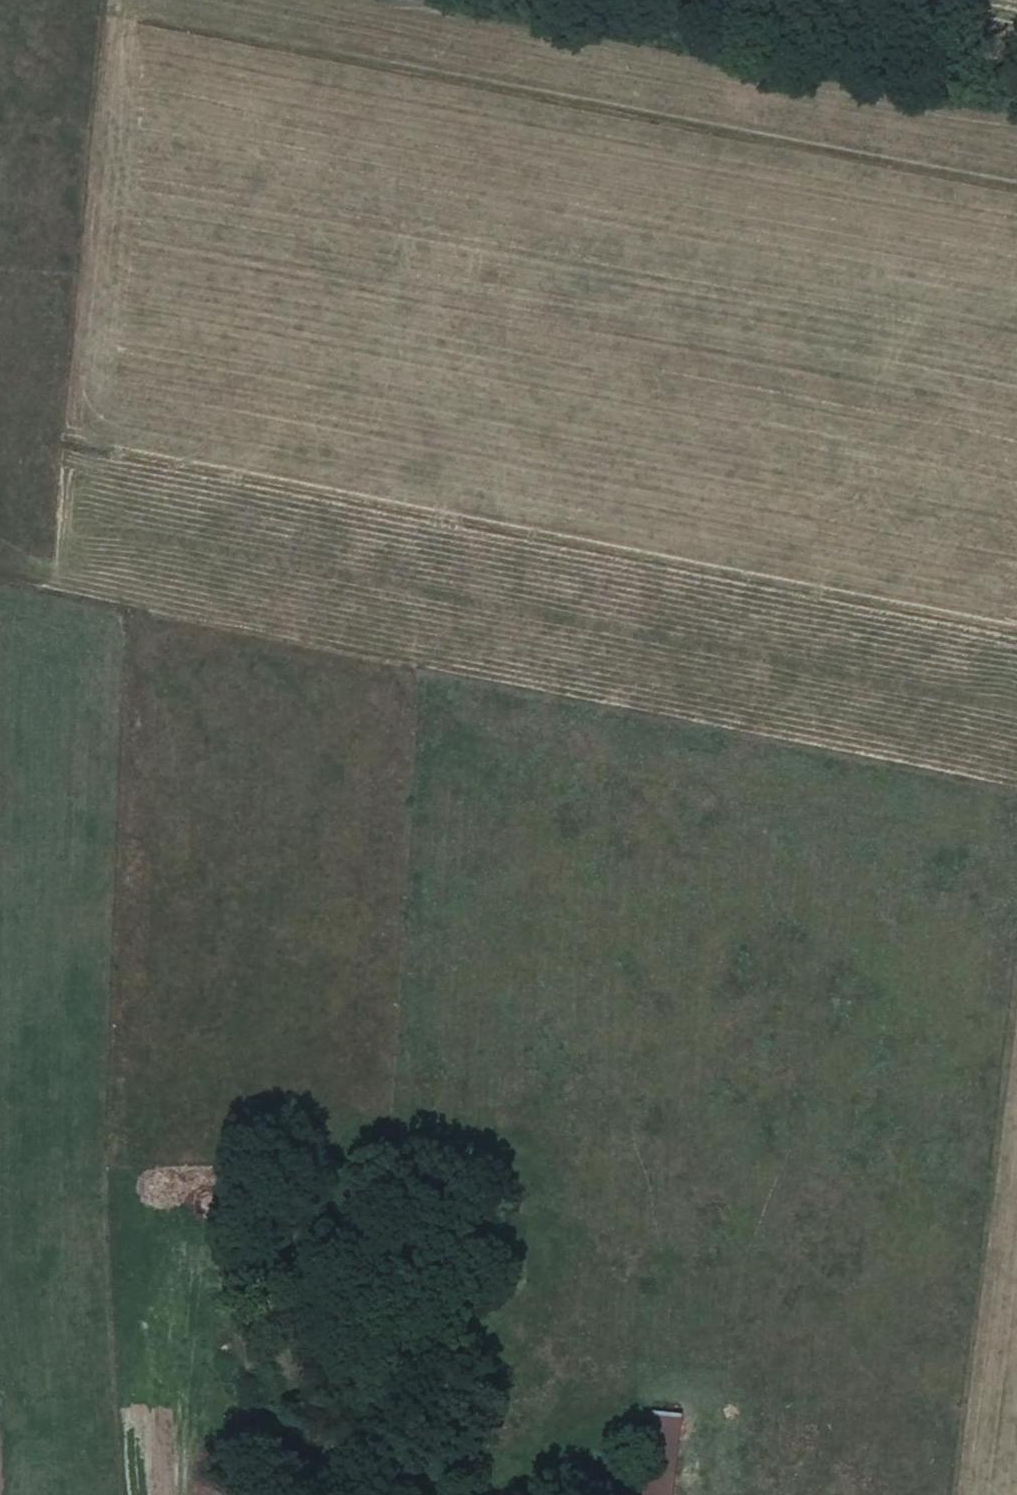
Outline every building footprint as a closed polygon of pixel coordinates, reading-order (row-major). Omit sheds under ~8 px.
[(643,1494),(676,1494),(685,1415),(653,1411),(643,1494)]
